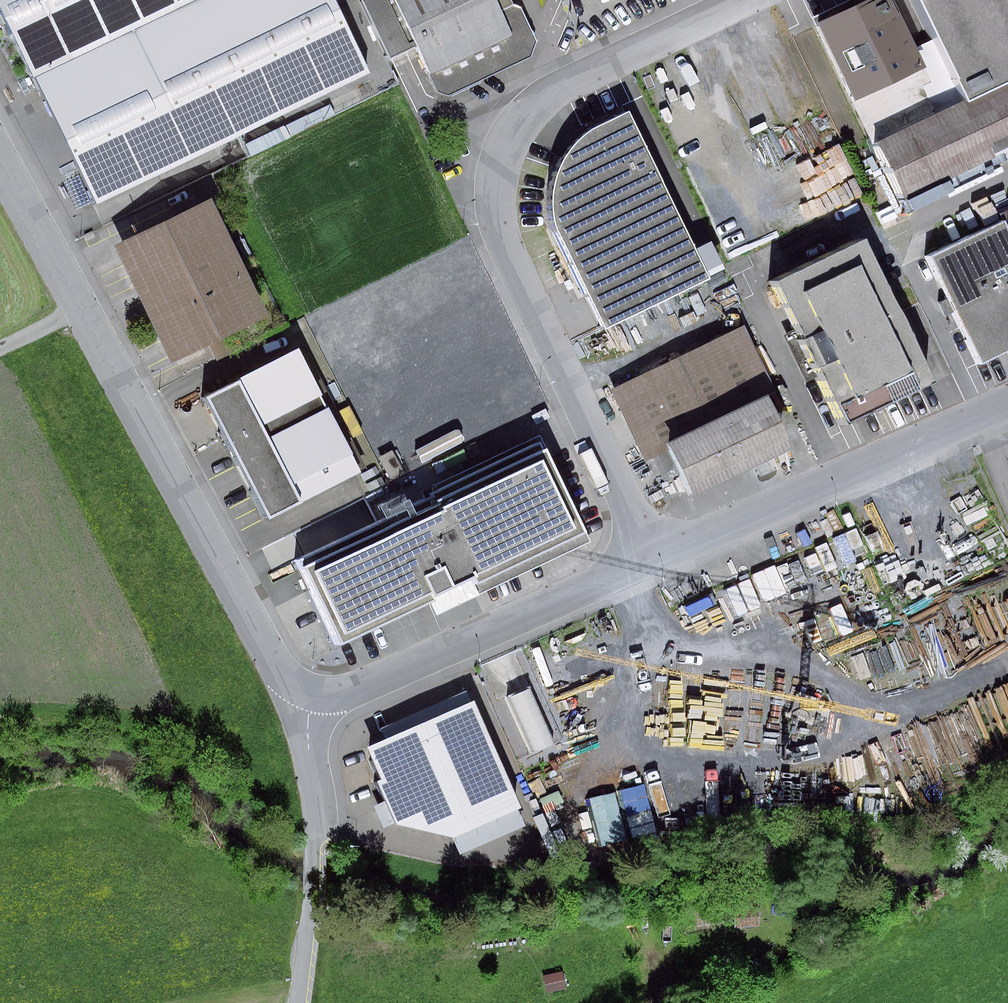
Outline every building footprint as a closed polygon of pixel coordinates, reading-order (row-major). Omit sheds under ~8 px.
[(95,201),(361,70),(327,0),(0,0),(0,10),(95,201)] [(390,56),(414,44),(428,72),(430,71),(438,88),(449,92),(530,52),(536,37),(520,3),(513,2),(512,0),(364,0),(390,56)] [(887,0),(847,0),(808,18),(846,99),(854,96),(917,65),(909,48),(887,0)] [(955,97),(1007,72),(1007,0),(908,0),(927,39),(955,97)] [(917,65),(854,96),(874,137),(955,97),(927,39),(909,48),(917,65)] [(868,140),(896,198),(1007,143),(1007,72),(955,97),(874,137),(868,140)] [(700,279),(620,117),(593,125),(573,139),(558,159),(549,179),(547,205),(551,230),(600,327),(700,279)] [(214,205),(118,248),(169,358),(264,315),(214,205)] [(1007,236),(1007,207),(996,213),(1000,219),(1007,236)] [(1000,219),(926,253),(977,362),(1007,348),(1007,236),(1000,219)] [(858,244),(770,285),(835,423),(922,382),(858,244)] [(737,333),(615,390),(651,464),(672,454),(690,491),(775,450),(755,408),(769,402),(737,333)] [(288,349),(197,396),(259,518),(351,472),(288,349)] [(468,567),(478,588),(585,540),(538,438),(431,487),(468,567)] [(468,567),(431,487),(421,492),(424,499),(369,527),(407,605),(422,598),(418,589),(468,567)] [(407,605),(369,527),(293,563),(332,642),(407,605)] [(533,682),(512,691),(538,748),(559,739),(533,682)] [(520,822),(457,683),(348,732),(383,814),(449,834),(461,849),(520,822)] [(646,781),(591,795),(603,842),(632,835),(631,834),(657,827),(646,781)]
